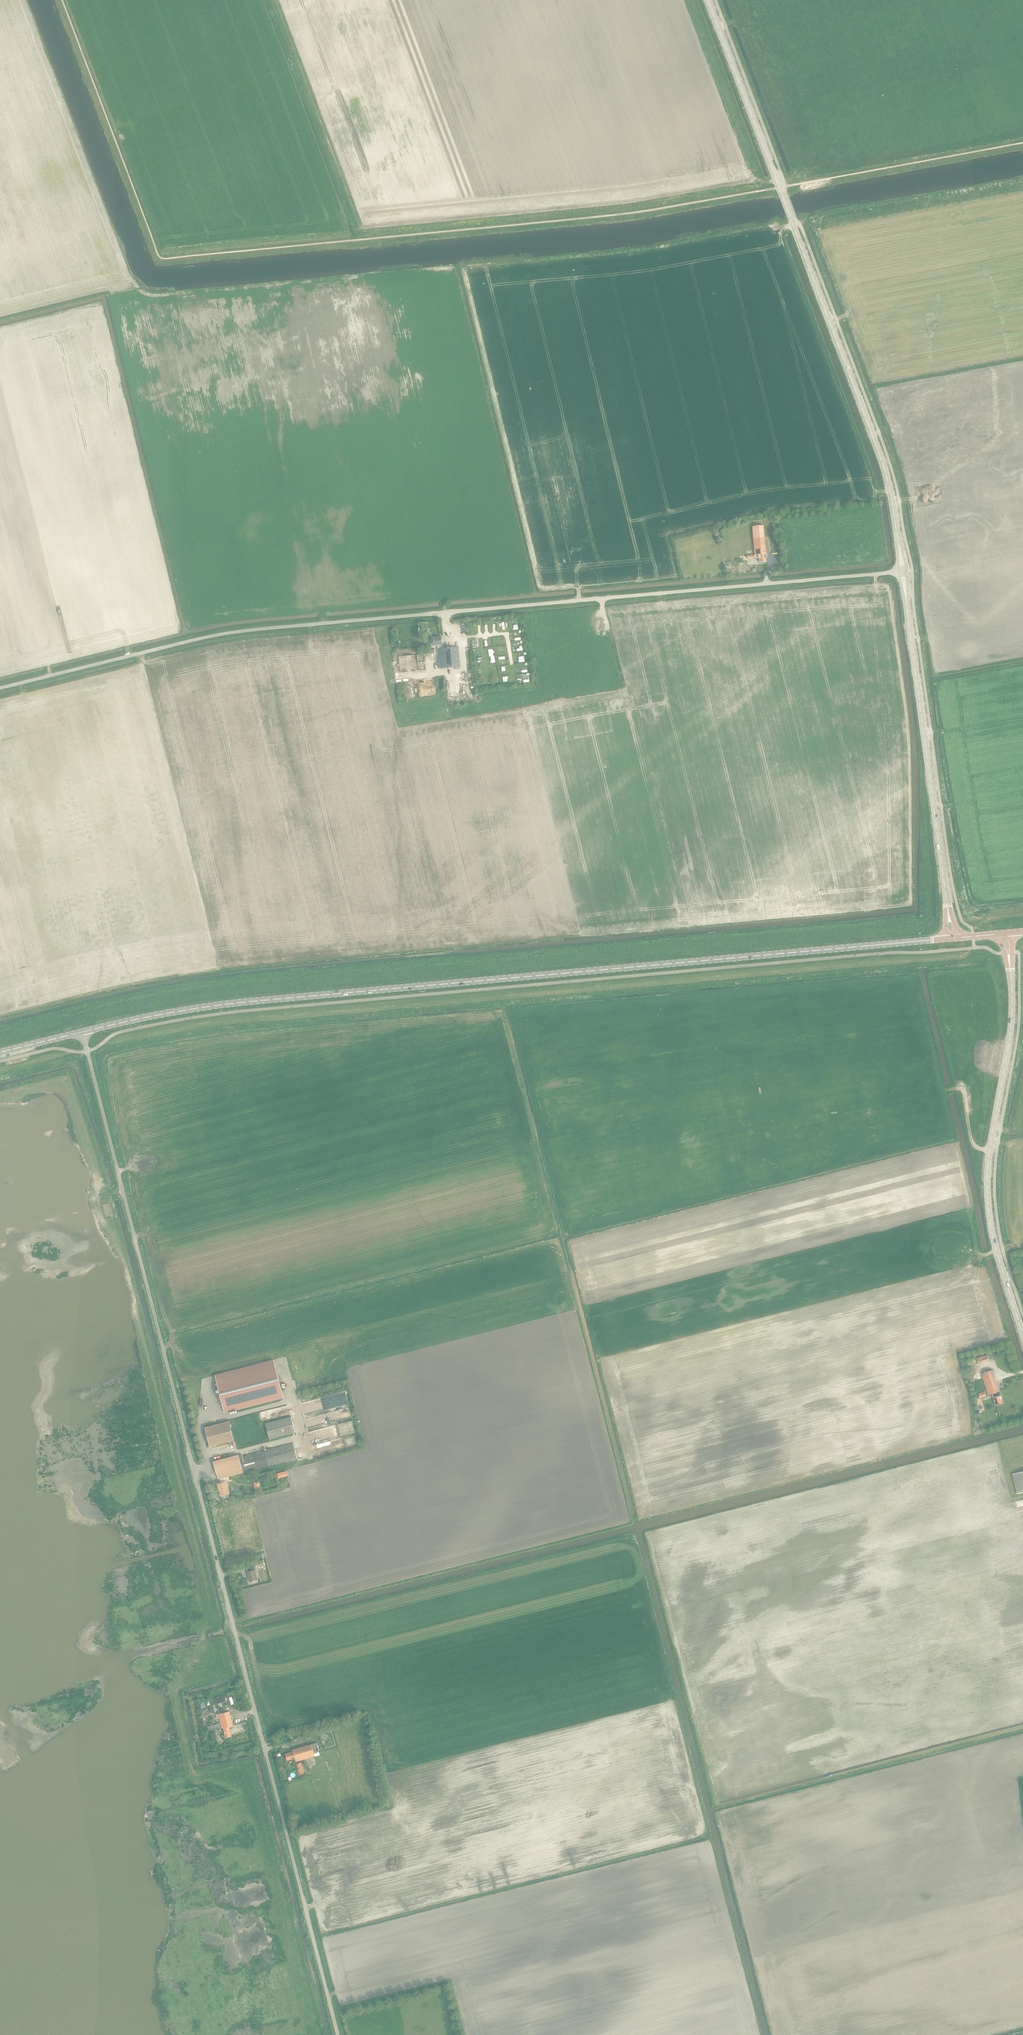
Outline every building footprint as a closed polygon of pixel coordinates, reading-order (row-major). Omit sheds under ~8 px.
[(763,525),(762,525),(761,518),(752,519),(753,525),(752,525),(755,555),(758,555),(759,562),(766,561),(763,525)] [(441,647),(442,647),(442,645),(441,637),(433,638),(434,645),(437,645),(439,669),(460,667),(458,647),(441,648),(441,647)] [(399,656),(401,673),(426,670),(424,654),(399,656)] [(977,1359),(979,1364),(989,1360),(987,1355),(977,1359)] [(219,1383),(226,1411),(287,1396),(281,1369),(219,1383)] [(996,1405),(1003,1403),(992,1370),(982,1373),(989,1395),(992,1394),(996,1405)] [(265,1424),(269,1439),(295,1433),(291,1417),(265,1424)] [(205,1427),(210,1447),(234,1440),(229,1421),(205,1427)] [(224,1478),(297,1459),(293,1444),(242,1457),(241,1454),(213,1462),(218,1479),(219,1479),(221,1483),(217,1484),(219,1491),(228,1488),(226,1482),(225,1482),(224,1478)] [(1017,1494),(1022,1492),(1022,1471),(1012,1474),(1017,1494)] [(246,1568),(249,1581),(257,1579),(255,1570),(256,1569),(255,1566),(246,1568)] [(209,1700),(211,1706),(226,1702),(224,1696),(209,1700)] [(229,1727),(233,1726),(230,1711),(216,1715),(217,1718),(219,1717),(220,1723),(205,1727),(206,1730),(208,1729),(209,1730),(215,1729),(215,1730),(218,1730),(218,1728),(222,1727),(222,1729),(224,1728),(226,1738),(231,1737),(229,1727)] [(294,1759),(296,1762),(315,1757),(314,1754),(319,1753),(316,1743),(292,1750),(293,1752),(285,1754),(287,1761),(294,1759)] [(296,1765),(300,1776),(305,1775),(301,1763),(296,1765)]
